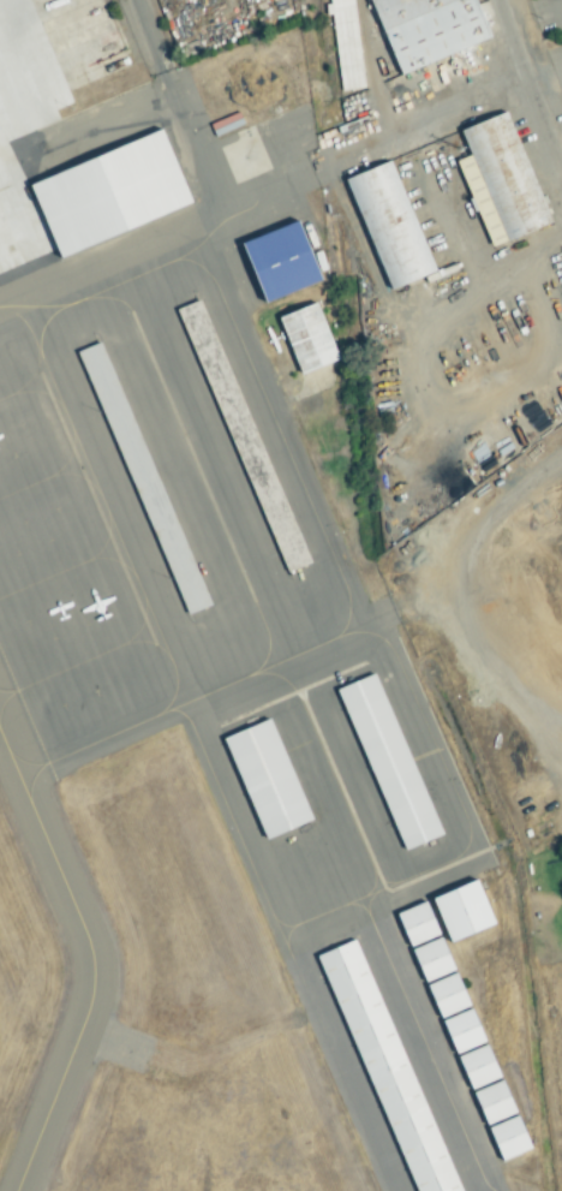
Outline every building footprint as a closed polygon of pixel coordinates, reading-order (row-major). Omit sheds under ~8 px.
[(341,91),(328,0),(351,0),(364,88),(341,91)] [(399,71),(369,0),(469,0),(484,35),(399,71)] [(501,109),(548,219),(489,244),(454,160),(467,154),(456,129),(501,109)] [(24,186),(155,129),(167,156),(186,201),(55,258),(24,186)] [(341,179),(387,160),(434,269),(388,288),(341,179)] [(235,243),(291,220),(315,279),(259,302),(235,243)] [(197,299),(307,562),(285,572),(174,309),(197,299)] [(275,316),(313,302),(335,358),(297,373),(275,316)] [(96,343),(210,603),(189,613),(74,352),(96,343)] [(370,674),(440,833),(403,850),(334,691),(370,674)] [(219,739),(265,719),(309,820),(263,840),(219,739)] [(428,898),(472,879),(490,923),(446,942),(428,898)] [(393,915),(422,901),(436,935),(407,947),(393,915)] [(437,937),(452,970),(423,982),(408,949),(437,937)] [(352,940),(460,1190),(415,1190),(315,955),(352,940)] [(424,984),(453,972),(466,1006),(437,1018),(424,984)] [(440,1020),(468,1008),(483,1041),(453,1054),(440,1020)] [(454,1056),(484,1044),(497,1076),(468,1089),(454,1056)] [(470,1092),(498,1079),(513,1113),(483,1125),(470,1092)] [(498,1161),(527,1149),(514,1115),(484,1129),(498,1161)]
